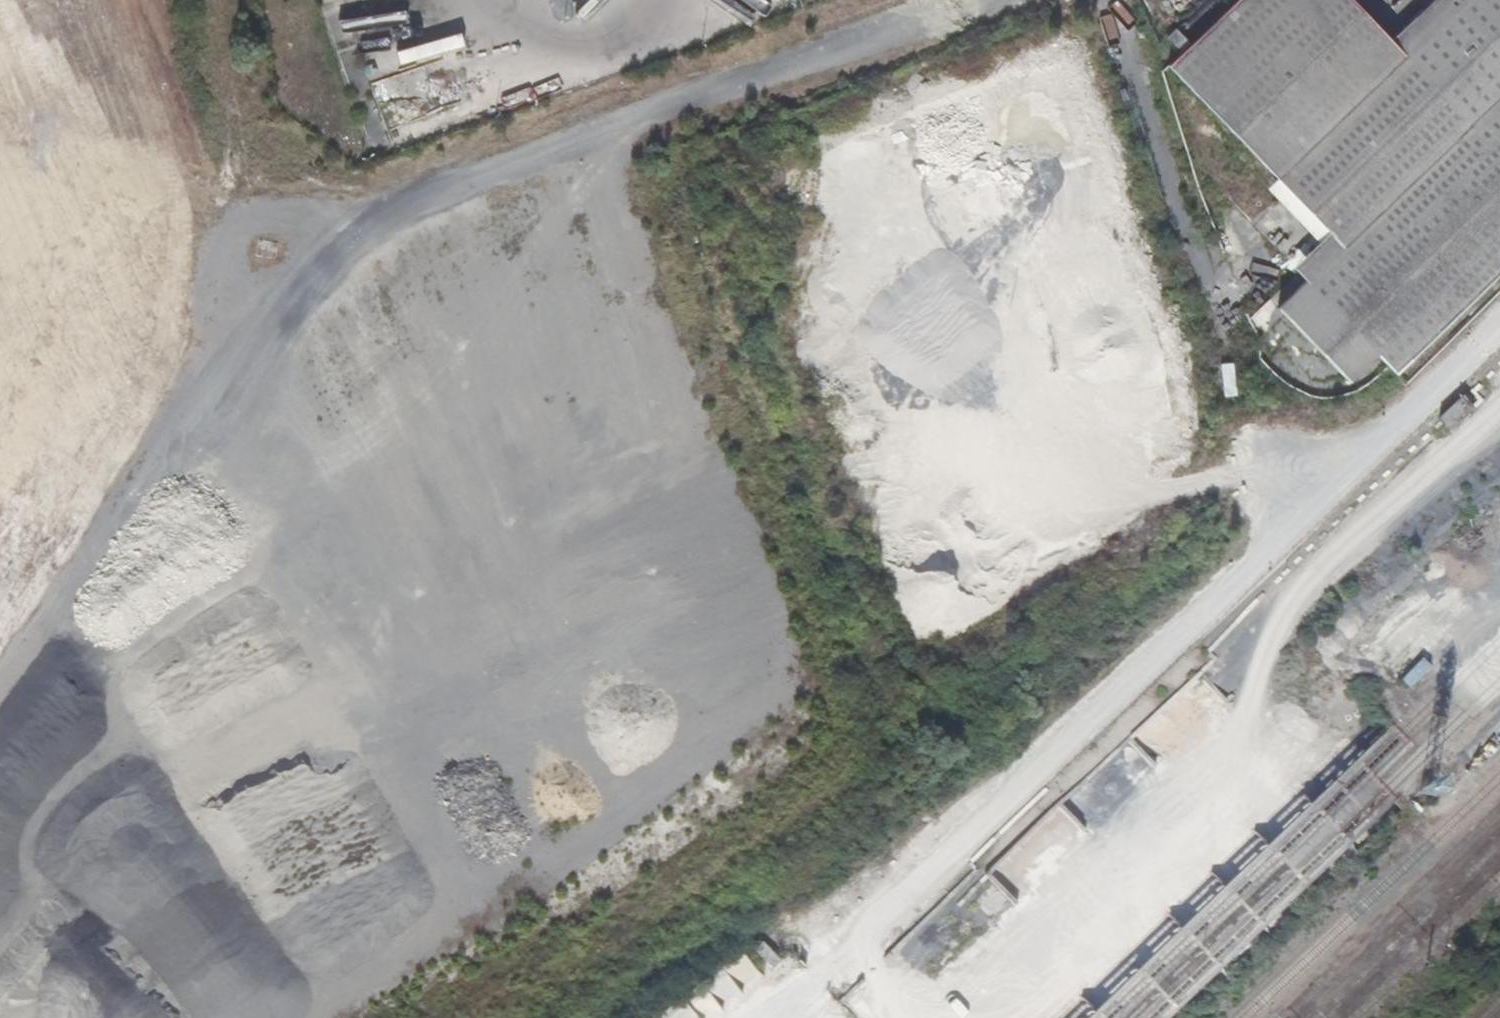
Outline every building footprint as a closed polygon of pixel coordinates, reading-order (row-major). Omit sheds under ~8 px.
[(1376,375),(1383,383),(1499,272),(1499,0),(1466,0),(1397,64),(1386,50),(1336,0),(1236,0),(1162,69),(1328,253),(1264,313),(1332,386),(1362,359),(1376,375)] [(1386,50),(1397,64),(1466,0),(1439,0),(1386,50)] [(435,97),(416,28),(356,45),(360,59),(356,60),(371,115),(435,97)] [(1418,593),(1402,590),(1383,608),(1385,620),(1388,629),(1400,638),(1417,639),(1430,630),(1434,616),(1431,604),(1418,593)] [(686,992),(704,1017),(713,1017),(764,981),(742,951),(686,992)]
